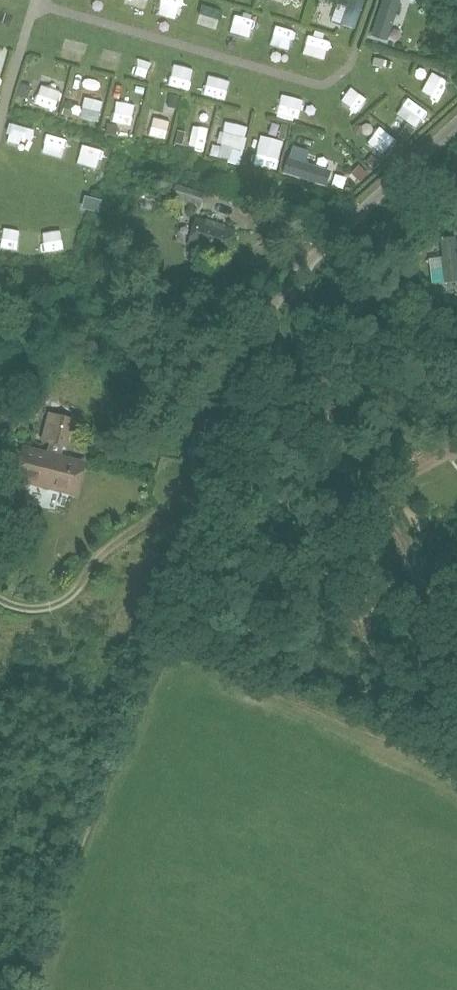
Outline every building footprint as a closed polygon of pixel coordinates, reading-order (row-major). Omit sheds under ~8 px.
[(208,7),(229,13),(233,0),(210,0),(208,7)] [(287,13),(281,32),(300,38),(306,19),(287,13)] [(76,32),(73,43),(91,49),(95,38),(76,32)] [(15,42),(0,37),(0,64),(7,66),(15,42)] [(185,51),(179,73),(196,77),(202,55),(185,51)] [(45,91),(68,97),(74,74),(50,69),(45,91)] [(237,89),(240,77),(216,71),(213,82),(237,89)] [(293,80),(287,101),(311,107),(316,86),(293,80)] [(91,105),(109,107),(112,87),(94,84),(91,105)] [(143,114),(145,102),(125,99),(123,111),(143,114)] [(159,121),(176,126),(181,109),(165,104),(159,121)] [(232,109),(231,149),(256,150),(257,110),(232,109)] [(391,112),(381,125),(397,137),(407,123),(391,112)] [(105,150),(106,132),(90,130),(88,149),(105,150)] [(171,196),(199,207),(204,193),(176,183),(171,196)] [(226,258),(235,229),(197,218),(188,246),(226,258)] [(445,281),(456,280),(456,236),(456,232),(440,234),(445,281)] [(76,495),(84,463),(60,456),(63,446),(65,446),(72,420),(49,414),(42,441),(50,443),(47,453),(22,447),(14,479),(76,495)]
